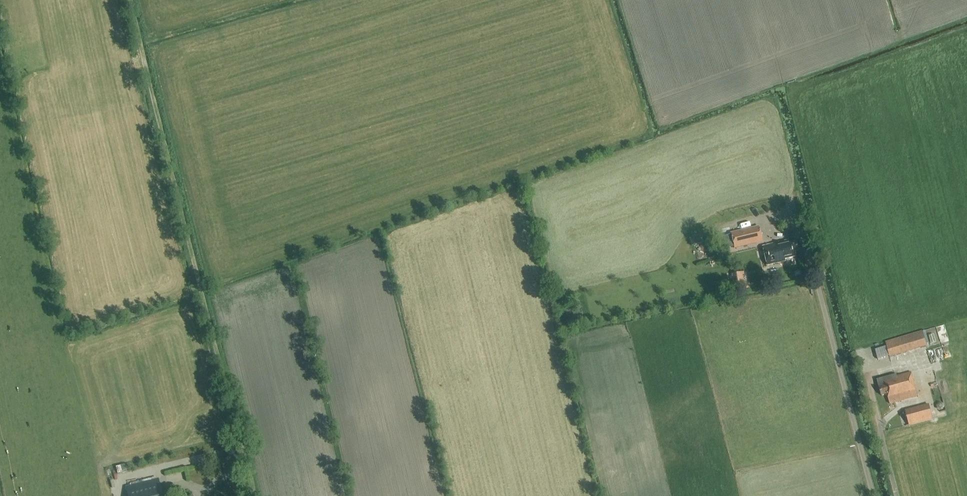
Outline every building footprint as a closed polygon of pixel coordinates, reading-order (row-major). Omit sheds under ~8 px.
[(731,233),(734,248),(762,241),(758,227),(731,233)] [(789,241),(763,247),(767,265),(784,261),(784,259),(795,256),(794,251),(798,250),(796,242),(790,244),(789,241)] [(750,288),(749,282),(745,282),(744,270),(732,271),(733,289),(750,288)] [(922,331),(885,342),(890,357),(926,346),(922,331)] [(882,395),(886,394),(888,404),(917,396),(910,372),(897,376),(896,374),(877,379),(882,395)] [(905,410),(909,425),(933,419),(929,404),(905,410)] [(158,478),(133,484),(125,486),(128,495),(163,495),(158,478)]
